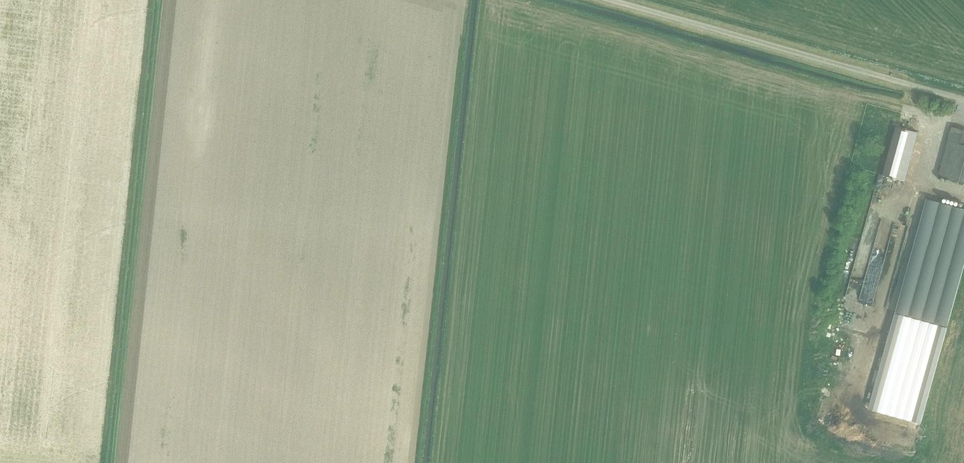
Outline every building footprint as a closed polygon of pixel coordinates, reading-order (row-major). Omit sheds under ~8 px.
[(952,127),(939,175),(963,182),(963,130),(952,127)] [(895,313),(947,327),(948,325),(963,266),(963,208),(927,197),(896,311),(895,313)] [(895,313),(869,409),(920,423),(947,327),(895,313)]
